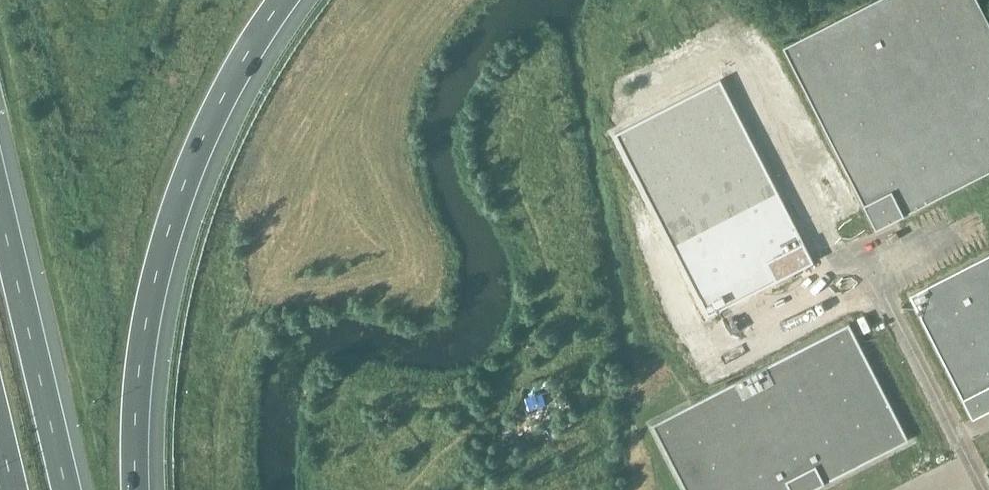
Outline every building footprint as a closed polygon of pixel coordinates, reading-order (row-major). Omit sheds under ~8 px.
[(988,173),(988,22),(978,0),(877,0),(783,48),(876,230),(896,220),(988,173)] [(708,316),(793,273),(814,262),(721,79),(615,133),(708,316)] [(988,411),(988,255),(911,295),(910,295),(973,419),(988,411)] [(816,488),(909,440),(849,323),(652,425),(685,489),(811,489),(816,488)]
